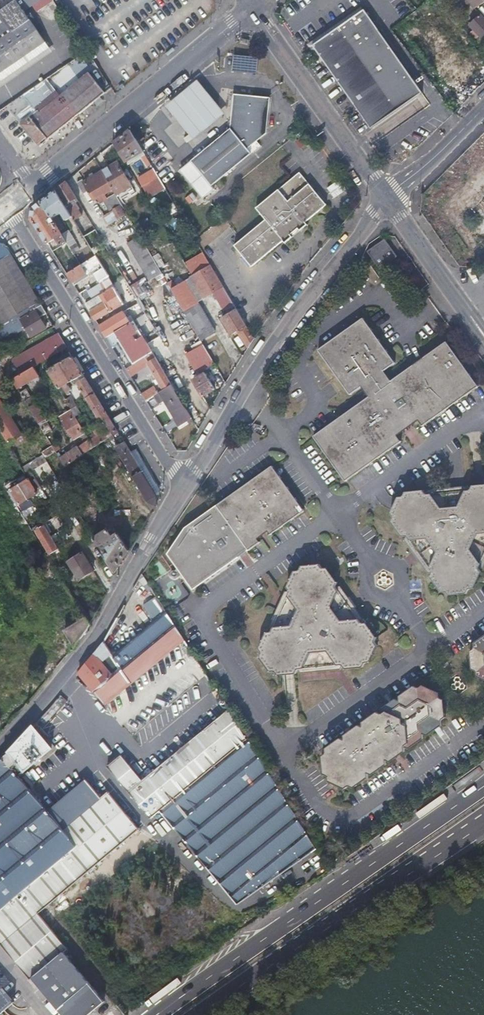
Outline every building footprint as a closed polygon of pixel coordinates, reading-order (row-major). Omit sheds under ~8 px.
[(45,43),(25,13),(44,0),(18,0),(0,12),(0,73),(45,43)] [(423,94),(361,7),(317,38),(309,44),(371,131),(423,94)] [(478,38),(479,36),(481,38),(483,35),(483,18),(481,15),(470,25),(474,30),(471,33),(476,39),(478,38)] [(0,73),(0,89),(52,54),(45,43),(0,73)] [(258,58),(233,55),(232,71),(256,73),(258,58)] [(38,145),(43,142),(47,139),(48,140),(106,94),(90,74),(39,116),(37,114),(22,125),(38,145)] [(167,107),(194,141),(227,113),(200,80),(167,107)] [(180,171),(202,199),(214,190),(208,183),(248,151),(244,146),(264,131),(267,96),(234,93),(230,130),(230,137),(223,136),(195,158),(197,161),(197,164),(195,165),(192,161),(180,171)] [(143,153),(137,142),(130,131),(115,143),(126,163),(143,153)] [(116,195),(122,192),(132,186),(118,163),(103,172),(113,189),(116,195)] [(113,189),(103,172),(85,183),(89,190),(95,200),(113,189)] [(147,195),(149,197),(150,200),(166,190),(157,175),(150,180),(155,189),(147,195)] [(286,249),(290,245),(294,242),(291,239),(298,233),(301,236),(308,230),(306,227),(326,211),(298,177),(256,212),(267,226),(237,251),(253,271),(284,246),(286,249)] [(81,233),(84,237),(92,233),(91,231),(75,204),(80,201),(67,181),(52,193),(58,202),(66,216),(78,235),(81,233)] [(85,183),(83,181),(78,185),(84,194),(89,190),(85,183)] [(132,186),(122,192),(125,198),(135,192),(132,186)] [(63,244),(78,235),(66,216),(58,202),(52,193),(38,204),(33,208),(31,218),(46,243),(56,238),(59,242),(62,241),(63,244)] [(192,193),(185,199),(189,204),(196,198),(192,193)] [(104,216),(107,221),(110,225),(126,216),(120,207),(104,216)] [(67,274),(75,286),(94,274),(105,292),(92,300),(93,301),(86,305),(96,321),(123,304),(106,277),(117,270),(107,253),(105,255),(92,233),(84,237),(95,255),(67,274)] [(291,239),(294,242),(301,236),(298,233),(291,239)] [(140,236),(127,244),(149,280),(162,272),(140,236)] [(386,238),(377,245),(368,251),(380,268),(399,255),(386,238)] [(2,328),(29,312),(42,305),(5,245),(0,243),(0,326),(2,328)] [(153,257),(159,268),(165,265),(158,253),(153,257)] [(187,267),(192,276),(210,265),(205,256),(187,267)] [(223,286),(217,275),(210,265),(192,276),(191,276),(203,298),(215,291),(223,286)] [(191,276),(171,288),(178,301),(186,315),(200,306),(203,298),(191,276)] [(140,281),(130,286),(137,298),(147,292),(140,281)] [(222,303),(229,315),(237,310),(223,286),(215,291),(222,303)] [(30,314),(25,317),(21,319),(31,337),(46,329),(40,318),(47,314),(42,305),(29,312),(30,314)] [(201,341),(209,337),(216,333),(200,306),(186,315),(201,341)] [(237,332),(248,348),(255,339),(237,310),(229,315),(222,319),(232,335),(237,332)] [(115,334),(132,323),(125,312),(100,327),(107,338),(115,334)] [(365,389),(368,394),(372,399),(316,438),(349,483),(405,443),(401,438),(422,423),(426,428),(482,388),(450,343),(393,383),(387,374),(398,366),(365,321),(321,351),(353,397),(365,389)] [(133,322),(132,323),(115,334),(134,365),(153,353),(152,351),(133,322)] [(58,333),(47,340),(51,346),(62,340),(58,333)] [(47,340),(25,353),(34,367),(67,348),(62,340),(51,346),(47,340)] [(214,362),(203,344),(187,353),(199,375),(193,379),(203,396),(215,389),(203,368),(214,362)] [(20,376),(33,368),(34,367),(25,353),(11,362),(20,376)] [(75,381),(84,376),(70,353),(51,364),(54,369),(49,372),(60,390),(64,388),(69,385),(75,381)] [(173,386),(153,353),(134,365),(126,369),(131,377),(149,367),(157,380),(160,385),(164,391),(173,386)] [(17,390),(28,384),(39,377),(33,368),(20,376),(12,381),(17,390)] [(94,393),(85,378),(77,383),(86,398),(94,393)] [(69,385),(64,388),(69,396),(71,395),(70,393),(73,391),(69,385)] [(189,413),(173,386),(164,391),(160,394),(166,404),(177,420),(189,413)] [(147,402),(152,398),(158,395),(153,387),(142,394),(147,402)] [(26,391),(23,393),(20,395),(25,403),(31,399),(26,391)] [(105,411),(94,393),(86,398),(97,416),(105,411)] [(72,398),(66,402),(72,411),(74,409),(77,408),(72,398)] [(48,421),(43,412),(39,404),(29,410),(45,436),(52,432),(46,422),(48,421)] [(5,447),(20,437),(0,405),(0,438),(5,447)] [(63,466),(94,449),(91,443),(72,411),(59,418),(73,442),(82,437),(85,444),(78,448),(77,446),(58,458),(63,466)] [(107,414),(105,411),(97,416),(110,439),(119,433),(107,414)] [(193,420),(189,413),(177,420),(176,421),(180,428),(193,420)] [(110,439),(97,416),(88,422),(98,439),(91,443),(94,449),(110,439)] [(167,432),(177,426),(174,421),(164,426),(167,432)] [(110,439),(122,460),(151,509),(156,507),(157,506),(156,496),(119,433),(110,439)] [(58,444),(52,447),(55,453),(58,451),(61,449),(58,444)] [(55,453),(52,447),(40,454),(44,460),(55,453)] [(136,448),(130,452),(156,496),(159,494),(159,492),(156,487),(159,485),(136,448)] [(42,466),(32,472),(43,487),(52,480),(42,466)] [(165,556),(191,592),(258,543),(256,540),(266,533),(268,536),(303,511),(271,467),(183,528),(165,556)] [(9,493),(13,500),(18,507),(36,496),(27,481),(22,484),(19,479),(2,490),(5,495),(9,493)] [(388,513),(387,515),(397,529),(402,529),(400,533),(409,546),(413,543),(419,553),(415,556),(422,566),(427,565),(425,569),(437,586),(441,586),(444,589),(462,588),(464,583),(469,583),(478,566),(475,562),(479,563),(483,553),(483,479),(473,480),(470,483),(467,480),(425,483),(422,486),(420,484),(401,485),(399,488),(395,489),(386,506),(389,511),(388,513)] [(120,497),(124,494),(119,484),(107,490),(110,494),(117,490),(120,497)] [(126,502),(119,506),(113,509),(123,526),(135,519),(126,502)] [(44,526),(33,533),(44,551),(55,545),(44,526)] [(103,557),(114,574),(129,550),(120,536),(115,527),(93,540),(98,549),(104,545),(107,549),(109,553),(103,557)] [(126,532),(120,536),(129,550),(133,543),(126,532)] [(413,543),(409,546),(415,556),(419,553),(413,543)] [(104,545),(98,549),(103,557),(109,553),(107,549),(104,545)] [(67,564),(82,589),(97,580),(82,555),(67,564)] [(298,570),(293,571),(285,587),(288,591),(283,591),(267,628),(270,631),(265,632),(257,648),(260,652),(258,657),(268,672),(273,672),(277,675),(294,674),(296,670),(299,673),(339,670),(341,665),(344,669),(362,668),(364,663),(369,662),(377,645),(374,642),(376,637),(366,622),(361,623),(363,619),(355,608),(351,611),(344,600),(348,597),(340,586),(335,587),(337,583),(327,568),(322,568),(319,564),(301,565),(298,570)] [(96,652),(79,673),(87,683),(104,705),(134,744),(104,767),(142,813),(149,823),(160,815),(231,900),(236,906),(317,851),(294,811),(252,740),(217,682),(216,683),(180,623),(148,569),(136,589),(127,604),(116,622),(104,640),(96,652)] [(348,597),(344,600),(351,611),(355,608),(348,597)] [(63,633),(73,649),(74,647),(80,639),(88,630),(90,627),(79,609),(68,623),(71,628),(63,633)] [(473,640),(474,645),(470,647),(472,669),(477,671),(477,676),(483,679),(483,633),(473,640)] [(447,717),(446,709),(445,700),(440,697),(439,693),(421,684),(418,686),(413,684),(399,694),(399,699),(395,697),(381,707),(382,712),(377,710),(362,720),(362,726),(358,724),(343,734),(344,739),(340,737),(324,747),(325,752),(321,756),(323,773),(328,776),(329,782),(345,790),(350,786),(355,788),(368,779),(368,774),(373,775),(386,766),(386,761),(391,763),(405,753),(405,747),(410,749),(424,740),(424,733),(429,736),(443,726),(442,721),(447,717)] [(134,829),(105,794),(99,799),(84,781),(44,812),(16,777),(51,748),(34,726),(17,744),(3,760),(0,763),(0,946),(27,980),(30,978),(60,1014),(85,1014),(101,1002),(61,952),(64,950),(36,914),(39,911),(37,909),(69,882),(113,846),(134,829)] [(136,831),(134,829),(113,846),(69,882),(37,909),(39,911),(87,871),(136,831)] [(86,921),(87,919),(89,917),(77,907),(74,910),(86,921)] [(13,1002),(0,987),(0,1014),(13,1002)]
